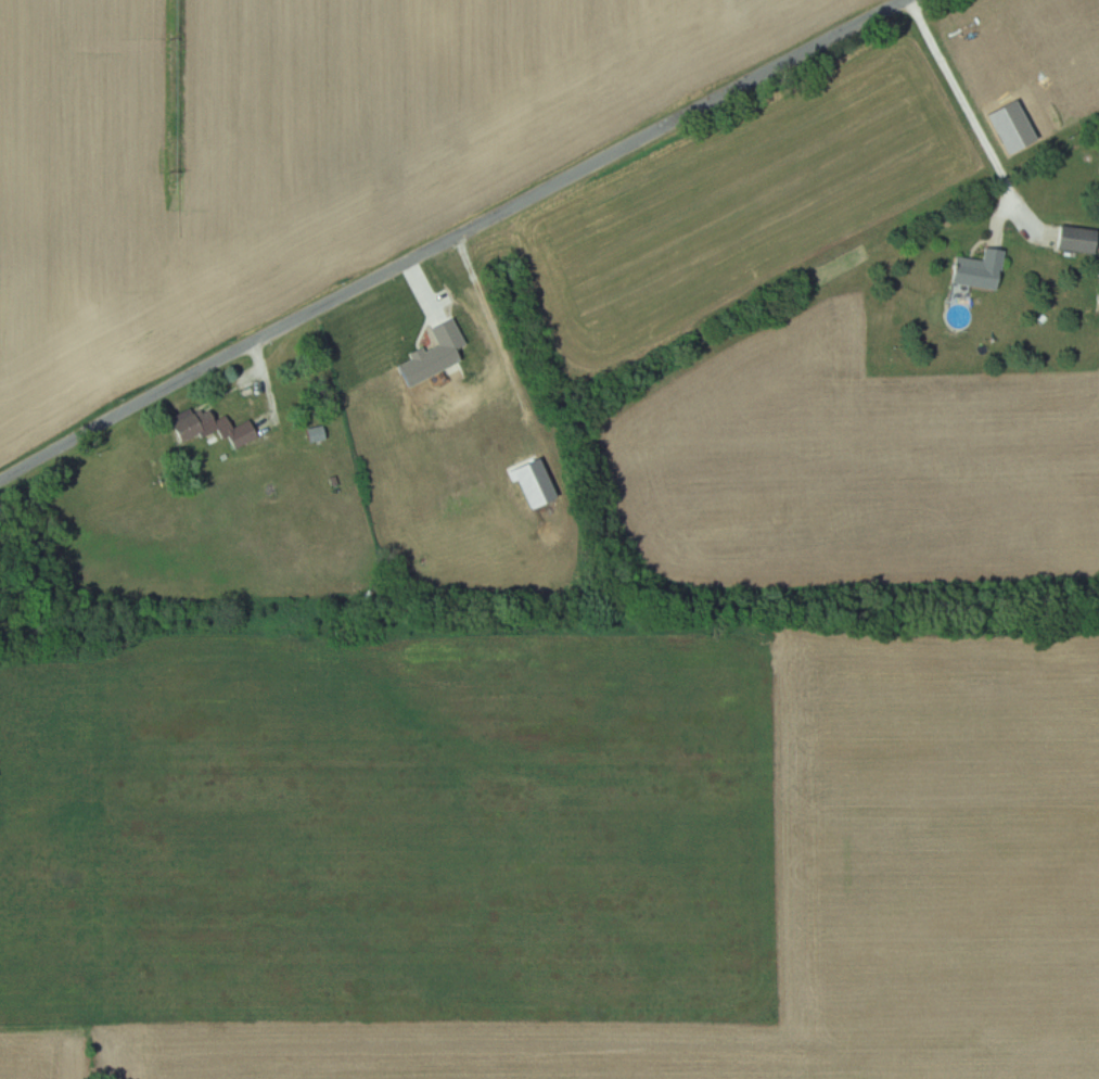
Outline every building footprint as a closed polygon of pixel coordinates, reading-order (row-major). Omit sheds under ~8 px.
[(1057,250),(1095,255),(1098,231),(1060,226),(1057,250)] [(1004,251),(985,248),(983,261),(956,257),(952,283),(998,290),(1004,251)] [(172,423),(182,444),(218,427),(207,406),(172,423)] [(257,438),(250,420),(227,428),(234,447),(257,438)]
